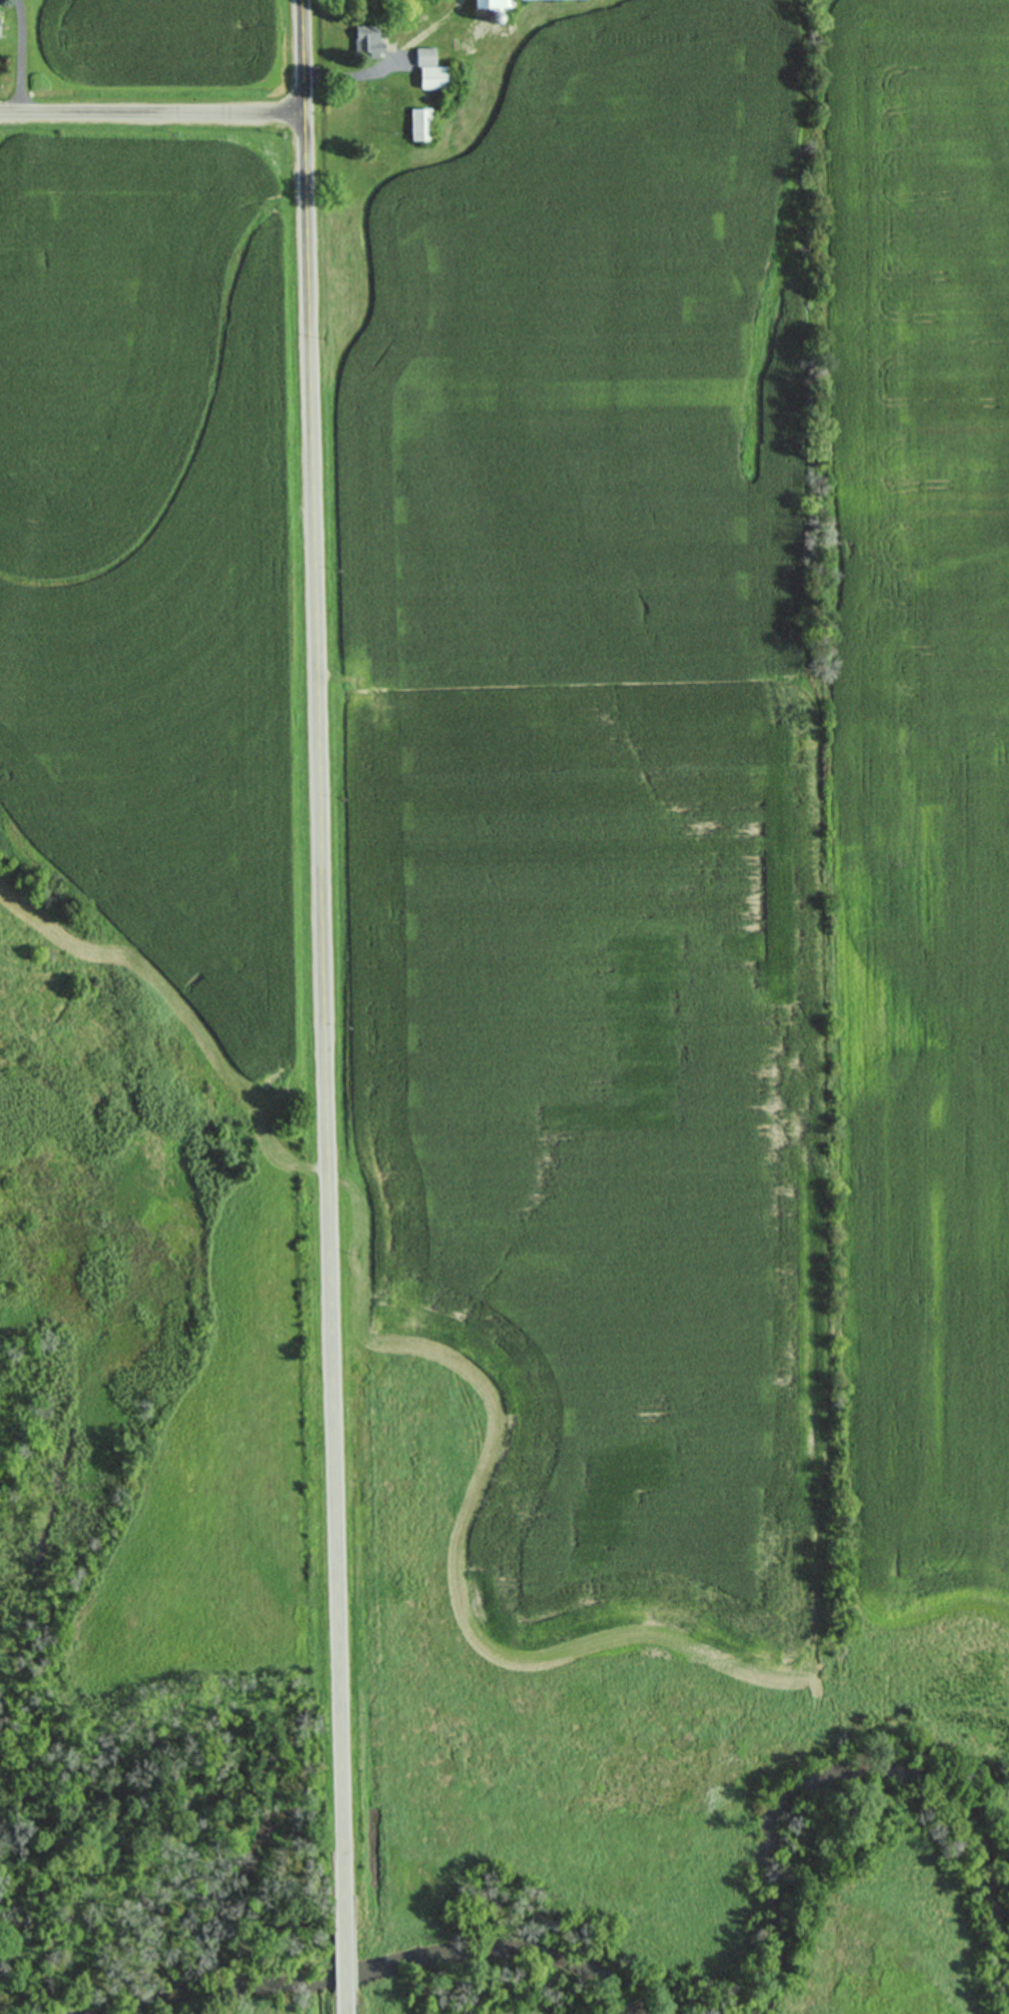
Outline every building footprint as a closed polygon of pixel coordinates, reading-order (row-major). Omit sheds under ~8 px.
[(382,39),(382,25),(356,25),(356,52),(387,52),(387,39),(382,39)] [(456,87),(455,65),(438,65),(437,46),(415,46),(415,64),(421,64),(421,87),(456,87)] [(413,140),(434,140),(434,107),(413,107),(413,140)]
